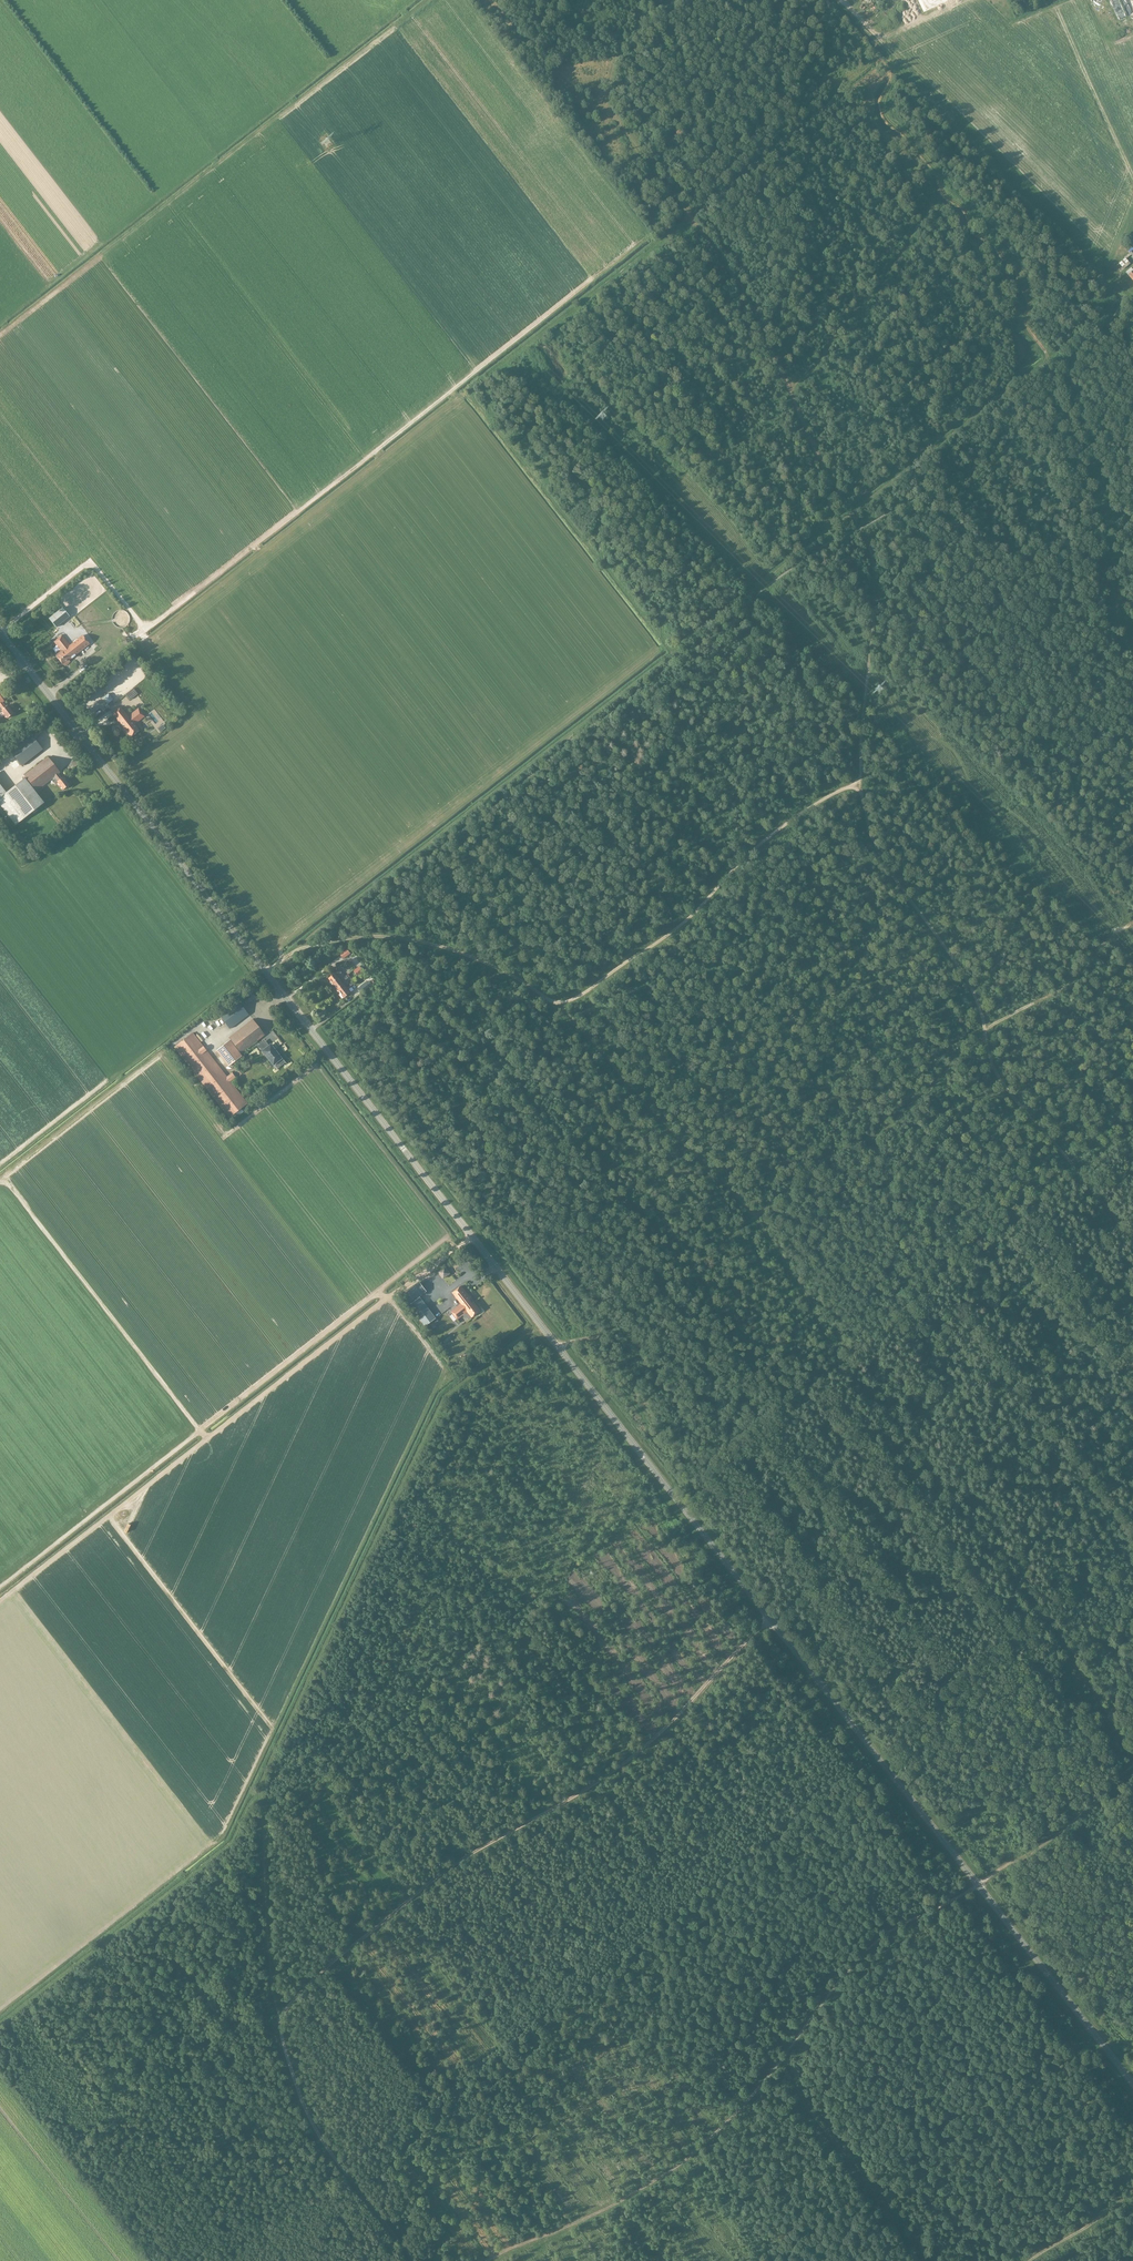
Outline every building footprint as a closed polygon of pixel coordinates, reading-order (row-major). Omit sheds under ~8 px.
[(924,12),(950,0),(918,0),(924,12)] [(1121,17),(1127,15),(1122,0),(1116,0),(1121,17)] [(1130,14),(1132,12),(1132,0),(1124,0),(1130,14)] [(1129,261),(1125,258),(1119,264),(1123,267),(1129,261)] [(62,607),(48,619),(56,628),(70,617),(62,607)] [(129,613),(129,612),(128,611),(127,611),(126,610),(125,609),(124,609),(123,609),(123,608),(122,608),(121,608),(120,608),(119,609),(118,609),(117,609),(117,610),(116,610),(115,610),(115,611),(114,611),(114,612),(114,613),(113,613),(113,614),(113,615),(112,616),(112,617),(112,618),(112,619),(113,619),(113,620),(113,621),(114,622),(115,624),(116,625),(117,625),(118,626),(119,626),(119,627),(121,627),(122,627),(123,627),(124,627),(125,626),(126,626),(127,625),(128,625),(128,624),(129,623),(130,622),(130,621),(130,620),(131,619),(131,618),(131,617),(131,616),(130,616),(130,615),(130,614),(129,613)] [(95,639),(100,636),(92,622),(87,624),(95,639)] [(55,654),(56,656),(63,665),(89,644),(82,635),(70,645),(62,635),(54,642),(60,650),(55,654)] [(107,704),(113,700),(109,695),(103,699),(107,704)] [(7,719),(13,714),(7,706),(6,707),(3,702),(4,701),(0,696),(0,712),(1,711),(7,719)] [(97,712),(103,709),(101,706),(104,704),(100,698),(92,703),(97,712)] [(134,724),(144,717),(138,709),(128,717),(121,708),(113,715),(130,737),(139,730),(134,724)] [(10,749),(22,765),(42,750),(30,734),(10,749)] [(60,773),(47,757),(24,775),(26,778),(25,779),(25,778),(0,797),(0,805),(15,824),(32,811),(34,814),(38,811),(36,808),(43,802),(34,790),(35,789),(36,791),(52,779),(55,783),(57,782),(63,790),(69,785),(63,777),(62,778),(58,774),(60,773)] [(348,949),(340,955),(343,958),(350,953),(348,949)] [(360,967),(354,971),(358,976),(363,971),(360,967)] [(334,985),(340,980),(337,976),(341,973),(340,970),(329,978),(329,979),(334,985)] [(339,991),(345,986),(343,983),(346,981),(345,980),(348,978),(346,975),(340,980),(334,985),(339,991)] [(344,998),(351,993),(350,992),(347,988),(353,984),(351,982),(345,986),(339,991),(344,997),(344,998)] [(366,983),(358,989),(361,993),(369,987),(366,983)] [(229,1029),(248,1014),(238,1001),(219,1015),(229,1029)] [(229,1040),(216,1051),(228,1066),(242,1056),(239,1052),(240,1052),(241,1053),(259,1039),(263,1036),(264,1035),(252,1019),(229,1037),(230,1039),(229,1040)] [(174,1047),(229,1118),(235,1113),(238,1116),(243,1112),(241,1109),(248,1103),(230,1081),(235,1077),(232,1073),(227,1077),(192,1032),(174,1047)] [(259,1043),(264,1050),(262,1051),(273,1064),(275,1062),(279,1066),(284,1062),(286,1064),(277,1051),(276,1051),(277,1052),(276,1052),(270,1045),(264,1050),(259,1043)] [(443,1279),(451,1273),(445,1266),(437,1271),(443,1279)] [(420,1282),(402,1295),(409,1304),(427,1290),(420,1282)] [(474,1316),(483,1309),(476,1300),(473,1296),(463,1284),(455,1291),(463,1302),(453,1310),(460,1318),(469,1310),(474,1316)] [(420,1297),(410,1305),(426,1326),(436,1318),(420,1297)]
